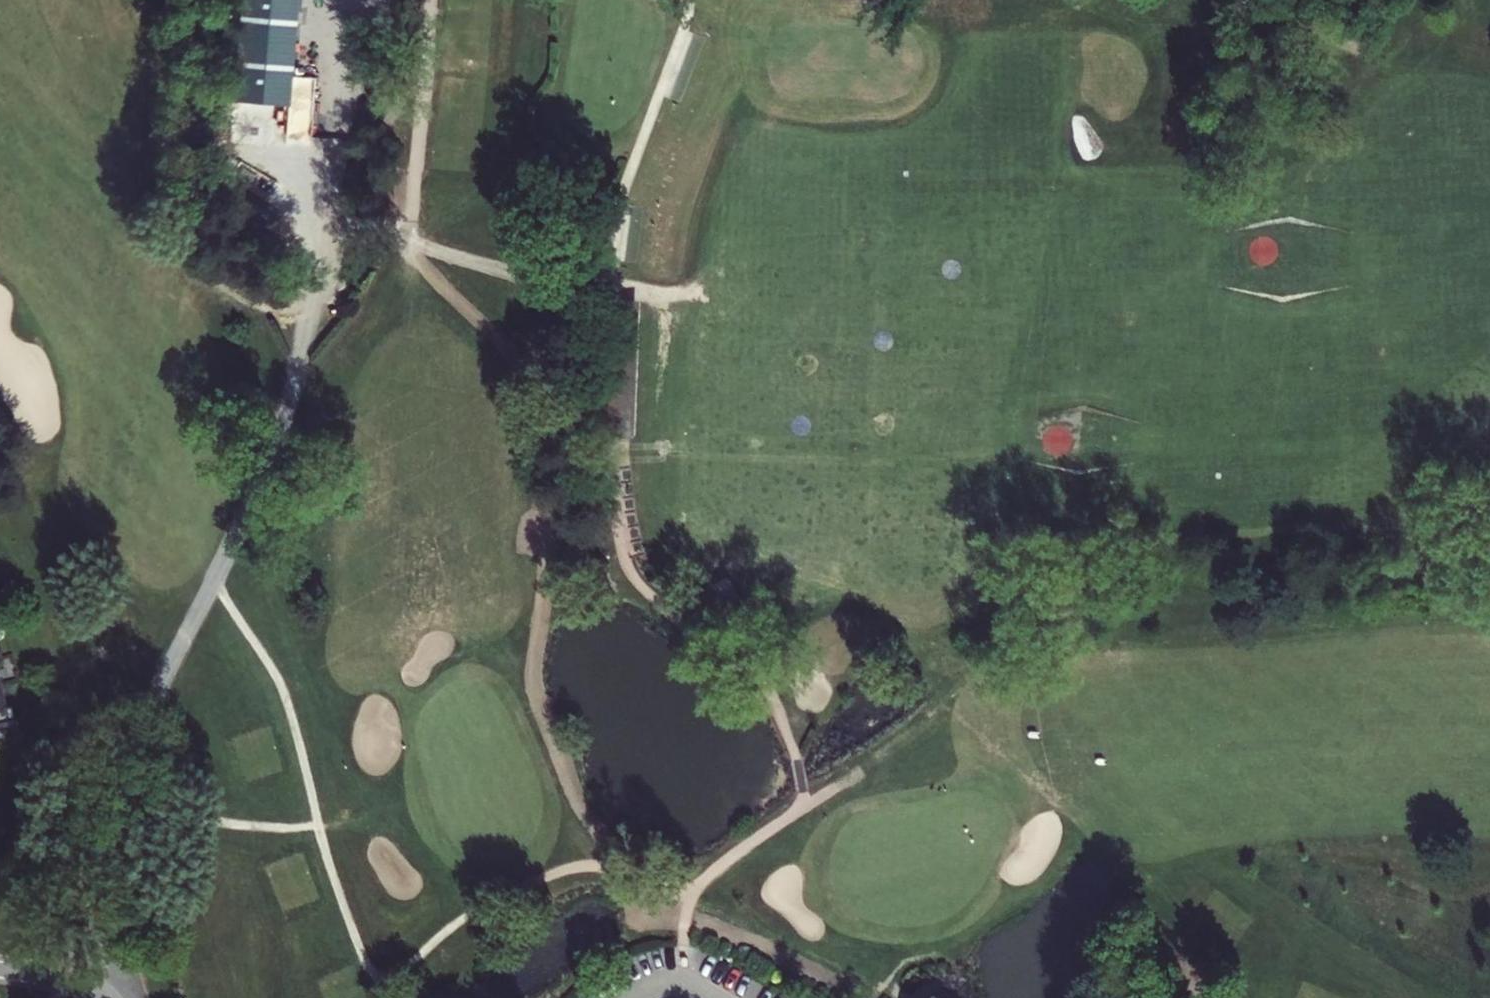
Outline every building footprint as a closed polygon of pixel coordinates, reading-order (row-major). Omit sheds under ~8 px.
[(250,24),(265,119),(290,116),(279,46),(272,0),(247,0),(250,24)] [(25,732),(19,707),(11,709),(0,671),(0,738),(25,732)]
